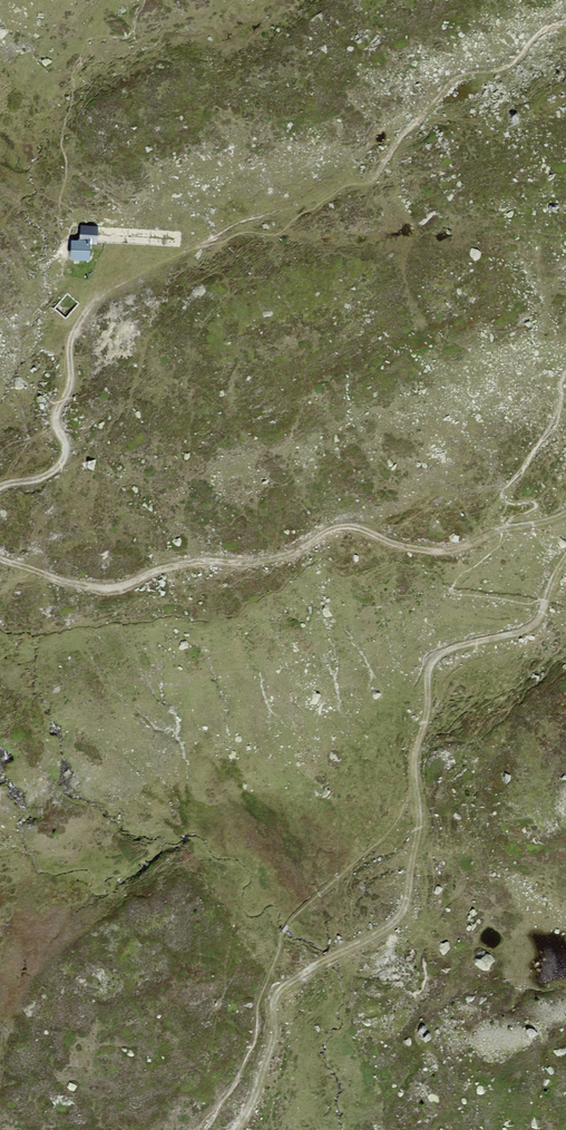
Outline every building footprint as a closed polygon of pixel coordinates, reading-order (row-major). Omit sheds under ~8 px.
[(99,225),(79,224),(79,234),(70,234),(70,259),(91,260),(92,244),(99,244),(99,225)]
